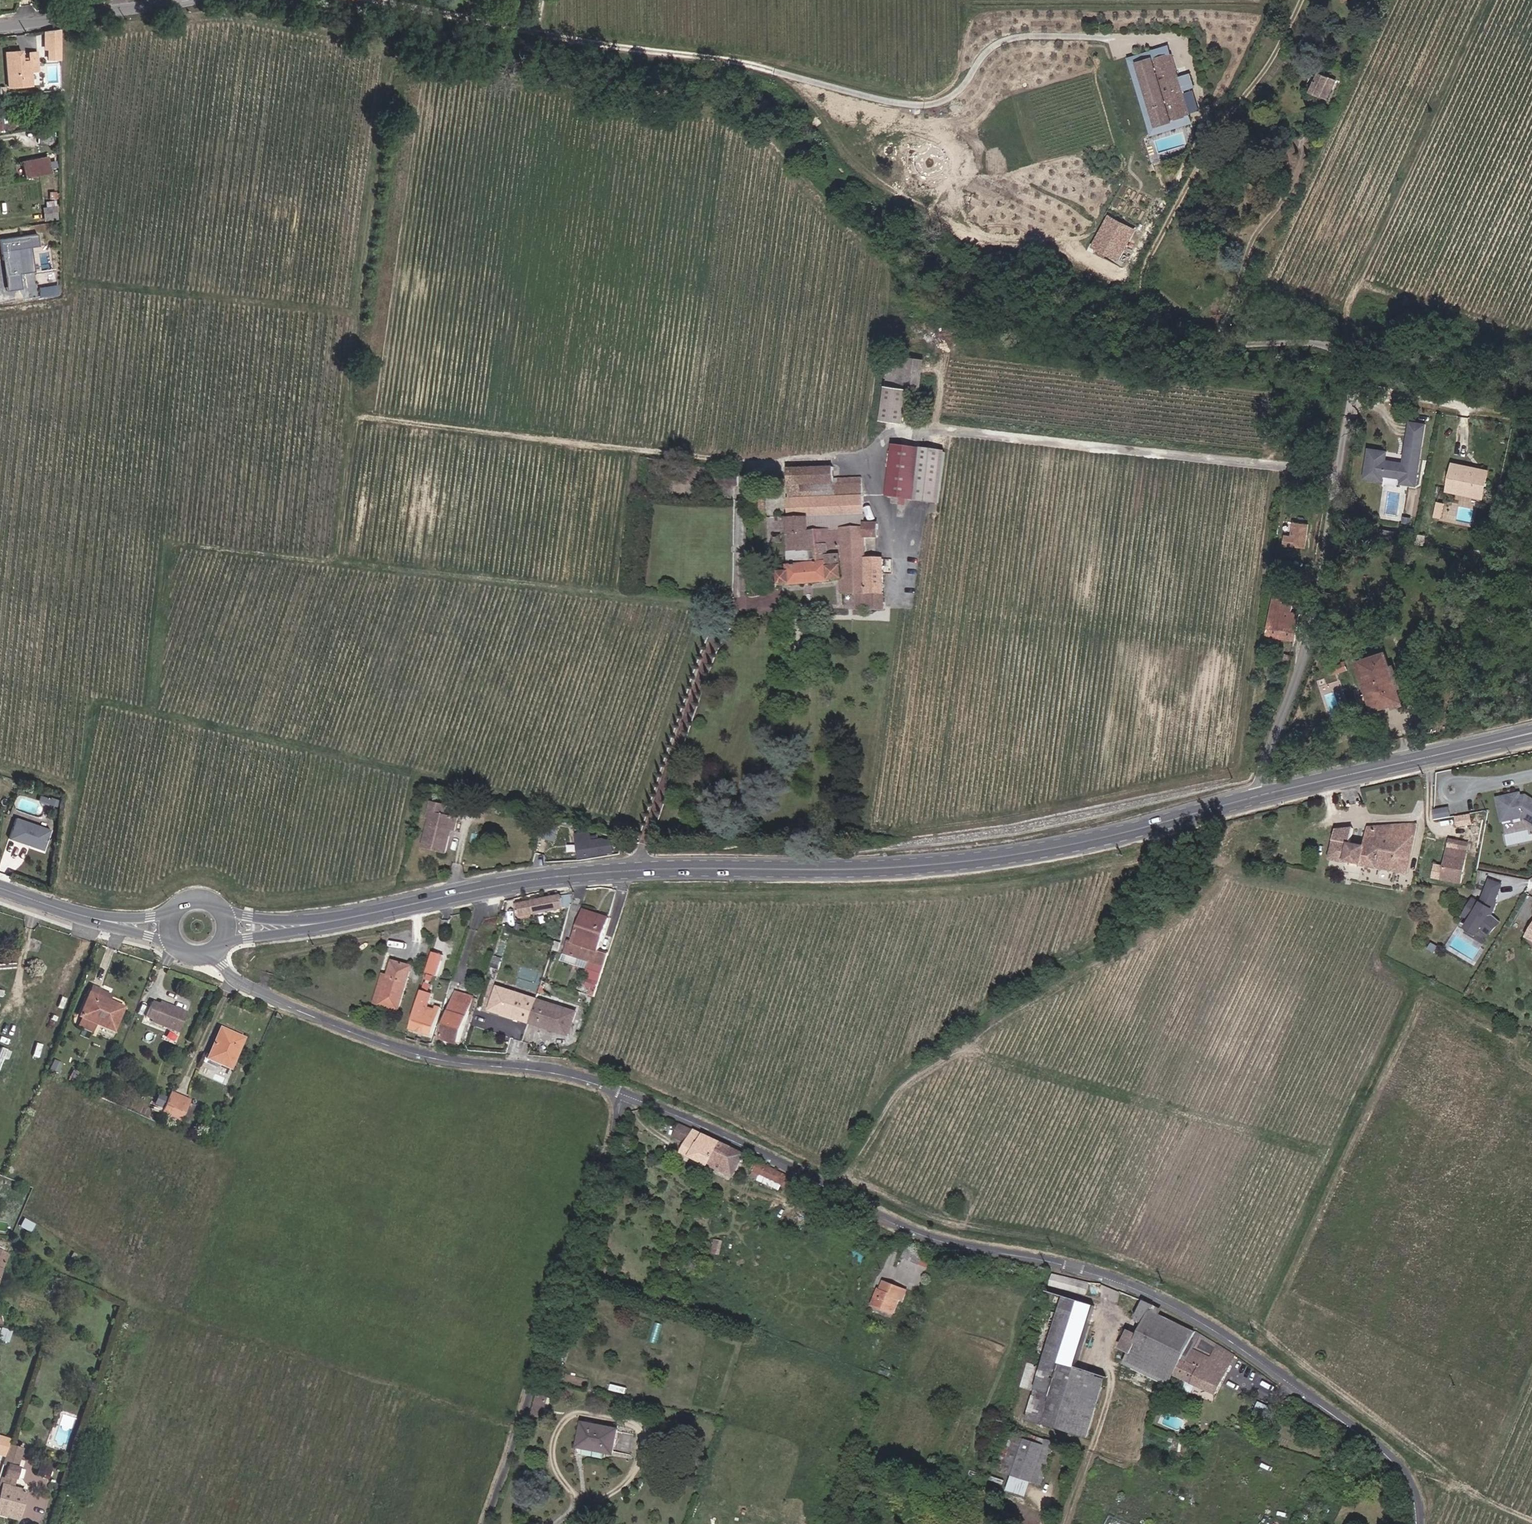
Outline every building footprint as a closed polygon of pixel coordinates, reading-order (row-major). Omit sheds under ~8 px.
[(63,61),(63,29),(47,30),(47,61),(63,61)] [(1138,66),(1171,56),(1169,48),(1128,60),(1152,136),(1191,124),(1189,116),(1157,126),(1138,66)] [(20,53),(4,55),(7,89),(30,88),(29,74),(36,73),(35,54),(27,55),(27,63),(20,64),(20,53)] [(1179,80),(1171,56),(1138,66),(1157,126),(1189,116),(1183,94),(1179,80)] [(1316,74),(1313,81),(1323,86),(1326,78),(1316,74)] [(1187,78),(1179,80),(1183,94),(1190,91),(1187,78)] [(1326,78),(1323,86),(1329,89),(1333,81),(1326,78)] [(1323,86),(1313,81),(1308,92),(1318,97),(1323,86)] [(1329,89),(1323,86),(1318,97),(1324,100),(1329,89)] [(53,146),(52,132),(40,133),(41,147),(53,146)] [(19,165),(22,181),(47,176),(44,160),(19,165)] [(55,217),(53,206),(43,208),(38,209),(40,219),(55,217)] [(1110,212),(1093,246),(1121,260),(1138,226),(1110,212)] [(38,234),(1,239),(8,290),(23,288),(21,274),(37,272),(33,247),(40,246),(38,234)] [(885,385),(891,385),(895,356),(890,355),(885,385)] [(895,356),(891,385),(920,389),(924,360),(895,356)] [(1428,423),(1411,420),(1405,461),(1389,458),(1390,449),(1370,446),(1366,477),(1385,480),(1386,474),(1403,477),(1402,482),(1418,484),(1428,423)] [(916,464),(918,449),(893,446),(890,464),(916,464)] [(916,464),(923,463),(925,450),(918,449),(916,464)] [(923,463),(919,503),(924,504),(931,450),(925,450),(923,463)] [(923,463),(916,464),(912,494),(916,495),(915,503),(919,503),(923,463)] [(1481,493),(1485,471),(1476,470),(1476,472),(1458,468),(1458,466),(1440,463),(1435,489),(1444,491),(1445,486),(1481,493)] [(868,594),(868,611),(884,611),(883,561),(875,561),(875,557),(867,557),(868,563),(864,563),(863,540),(876,539),(876,524),(862,525),(862,483),(836,484),(836,470),(791,470),(790,486),(792,486),(792,501),(789,501),(792,571),(784,571),(784,586),(843,581),(843,595),(860,594),(868,594)] [(1481,493),(1445,486),(1444,491),(1480,498),(1481,493)] [(735,501),(735,489),(719,488),(719,501),(735,501)] [(1281,509),(1279,523),(1271,522),(1270,531),(1291,535),(1295,511),(1281,509)] [(860,611),(868,611),(868,594),(860,594),(860,611)] [(1271,594),(1271,602),(1284,604),(1286,595),(1271,594)] [(1265,637),(1291,641),(1295,615),(1296,612),(1290,612),(1290,605),(1284,604),(1271,602),(1265,637)] [(1358,659),(1375,713),(1405,703),(1388,648),(1358,659)] [(1524,791),(1498,795),(1502,822),(1526,819),(1531,823),(1531,797),(1524,791)] [(425,804),(423,813),(440,818),(442,809),(425,804)] [(1450,807),(1434,809),(1436,819),(1451,816),(1450,807)] [(440,818),(423,813),(413,847),(437,854),(447,820),(440,818)] [(1457,815),(1458,826),(1474,824),(1473,814),(1457,815)] [(14,817),(9,839),(46,848),(51,826),(14,817)] [(1354,832),(1337,832),(1327,861),(1407,876),(1418,827),(1368,830),(1363,847),(1352,846),(1354,832)] [(597,859),(610,856),(610,847),(595,843),(573,847),(576,862),(585,860),(597,859)] [(1459,886),(1467,848),(1450,844),(1441,882),(1459,886)] [(1483,899),(1472,896),(1466,918),(1470,919),(1466,931),(1482,936),(1485,926),(1498,930),(1501,919),(1493,917),(1503,882),(1489,878),(1483,899)] [(561,895),(545,898),(530,901),(533,915),(548,913),(564,910),(563,908),(572,906),(569,896),(562,897),(561,895)] [(565,943),(564,949),(562,955),(588,963),(586,972),(589,973),(587,981),(598,984),(606,957),(607,954),(598,952),(607,919),(584,912),(573,945),(565,943)] [(390,954),(381,982),(401,988),(416,943),(396,937),(390,954)] [(552,947),(549,956),(555,957),(557,948),(554,947),(552,947)] [(377,980),(381,982),(390,954),(386,952),(377,980)] [(436,980),(439,970),(443,959),(430,955),(427,966),(424,976),(436,980)] [(495,960),(491,969),(499,971),(502,962),(495,960)] [(89,986),(76,1015),(91,1021),(110,1030),(121,1006),(101,997),(104,992),(89,986)] [(588,989),(586,996),(593,997),(595,991),(588,989)] [(431,1036),(436,1022),(425,1018),(428,1007),(432,995),(423,992),(411,1030),(431,1036)] [(472,998),(455,992),(440,1037),(457,1043),(472,998)] [(188,1013),(161,1002),(160,1006),(151,1003),(146,1017),(154,1020),(153,1022),(180,1033),(188,1013)] [(487,1024),(524,1033),(532,1011),(495,1002),(487,1024)] [(439,1010),(428,1007),(425,1018),(436,1022),(439,1010)] [(569,1021),(532,1011),(524,1033),(563,1043),(569,1021)] [(91,1021),(76,1015),(71,1025),(87,1031),(91,1021)] [(234,1063),(247,1030),(226,1021),(212,1054),(234,1063)] [(8,1050),(1,1047),(0,1050),(0,1070),(8,1050)] [(193,1095),(184,1091),(173,1086),(164,1106),(183,1115),(193,1095)] [(720,1141),(695,1129),(684,1153),(709,1165),(720,1141)] [(746,1154),(720,1141),(709,1165),(711,1166),(735,1177),(746,1154)] [(765,1175),(768,1166),(760,1163),(756,1171),(765,1175)] [(780,1181),(784,1173),(783,1173),(768,1166),(765,1175),(780,1181)] [(795,1189),(799,1180),(784,1173),(780,1181),(795,1189)] [(24,1220),(19,1229),(29,1235),(34,1226),(24,1220)] [(919,1265),(924,1254),(909,1247),(904,1259),(919,1265)] [(9,1257),(0,1253),(0,1280),(3,1272),(9,1257)] [(1082,1293),(1085,1283),(1051,1273),(1048,1284),(1082,1293)] [(879,1282),(876,1294),(886,1297),(889,1285),(879,1282)] [(902,1289),(889,1285),(886,1297),(876,1294),(871,1311),(891,1317),(897,1299),(899,1300),(902,1289)] [(1059,1312),(1091,1320),(1094,1305),(1063,1296),(1059,1312)] [(1143,1324),(1151,1307),(1152,1305),(1143,1301),(1135,1320),(1143,1324)] [(1178,1375),(1199,1334),(1151,1307),(1143,1324),(1138,1335),(1142,1338),(1134,1356),(1125,1376),(1143,1387),(1147,1378),(1169,1389),(1178,1375)] [(1078,1416),(1091,1372),(1078,1368),(1091,1320),(1059,1312),(1050,1309),(1047,1320),(1054,1323),(1043,1365),(1035,1363),(1042,1335),(1035,1334),(1020,1389),(1034,1392),(1027,1422),(1078,1434),(1083,1417),(1078,1416)] [(1142,1338),(1138,1335),(1128,1331),(1121,1349),(1130,1353),(1134,1356),(1142,1338)] [(1234,1354),(1199,1334),(1178,1375),(1215,1393),(1234,1354)] [(1125,1376),(1134,1356),(1130,1353),(1121,1374),(1125,1376)] [(1105,1376),(1091,1372),(1078,1416),(1083,1417),(1078,1434),(1087,1436),(1105,1376)] [(1105,1376),(1087,1436),(1092,1438),(1093,1434),(1109,1378),(1105,1376)] [(1147,1378),(1143,1387),(1164,1398),(1169,1389),(1147,1378)] [(545,1408),(548,1400),(540,1397),(537,1406),(545,1408)] [(1253,1405),(1249,1413),(1261,1419),(1265,1411),(1253,1405)] [(576,1440),(582,1441),(603,1446),(612,1448),(618,1423),(583,1415),(576,1440)] [(1057,1452),(1015,1436),(1002,1470),(1044,1486),(1051,1468),(1056,1456),(1057,1452)] [(603,1446),(582,1441),(580,1448),(601,1454),(603,1446)] [(1056,1456),(1051,1468),(1067,1473),(1071,1461),(1056,1456)] [(15,1521),(24,1496),(11,1492),(19,1469),(9,1466),(4,1481),(0,1480),(0,1481),(0,1488),(2,1489),(0,1494),(0,1516),(15,1521)] [(46,1485),(51,1472),(41,1468),(36,1481),(46,1485)] [(1111,1515),(1108,1523),(1134,1523),(1111,1515)]
